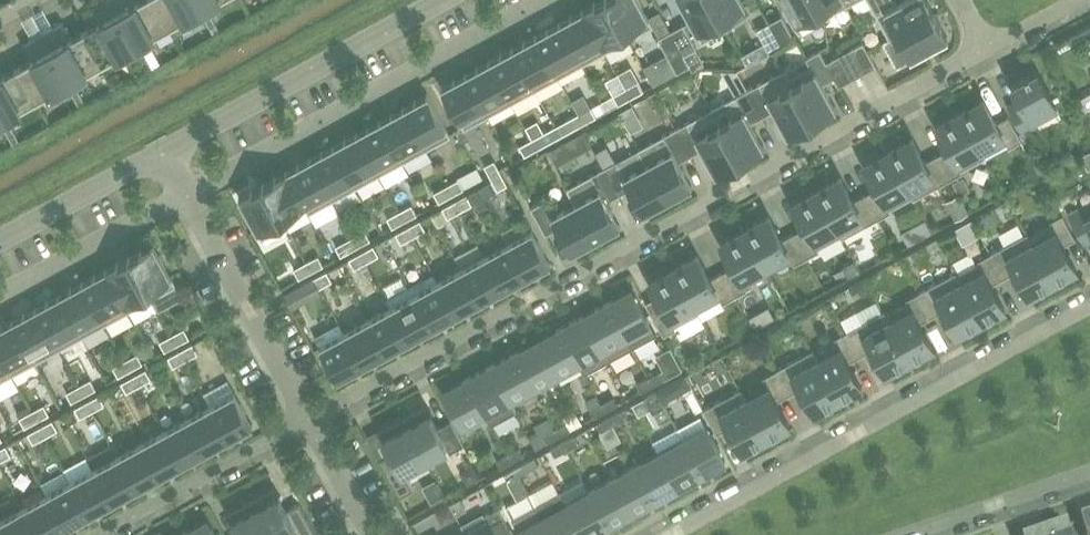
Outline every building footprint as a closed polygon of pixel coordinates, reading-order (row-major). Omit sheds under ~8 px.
[(112,0),(101,0),(91,6),(99,21),(85,29),(103,62),(136,44),(112,0)] [(156,0),(112,0),(136,44),(170,25),(156,0)] [(199,0),(156,0),(170,25),(203,7),(199,0)] [(582,8),(605,51),(629,38),(608,0),(598,0),(582,8)] [(629,38),(653,24),(640,0),(608,0),(629,38)] [(726,27),(711,0),(680,0),(702,41),(726,27)] [(726,27),(727,27),(722,17),(745,4),(743,0),(711,0),(726,27)] [(824,18),(824,16),(815,0),(783,0),(797,25),(820,12),(823,19),(824,18)] [(847,6),(846,4),(853,0),(815,0),(824,16),(824,18),(847,6)] [(889,38),(935,13),(928,0),(900,0),(896,2),(895,0),(869,0),(889,38)] [(582,8),(559,21),(582,63),(605,51),(582,8)] [(781,13),(769,20),(782,44),(794,37),(781,13)] [(948,37),(935,13),(889,38),(890,38),(883,41),(896,65),(948,37)] [(210,25),(216,22),(212,16),(206,19),(210,25)] [(769,51),(782,44),(769,20),(756,27),(769,51)] [(559,21),(536,34),(559,76),(582,63),(559,21)] [(103,62),(85,29),(70,37),(62,22),(43,32),(70,80),(103,62)] [(216,22),(210,25),(213,32),(219,29),(216,22)] [(684,53),(696,47),(683,23),(671,29),(684,53)] [(684,53),(671,29),(658,36),(677,71),(690,64),(684,53)] [(70,80),(43,32),(24,42),(32,58),(18,65),(36,99),(70,80)] [(536,34),(512,47),(535,89),(559,76),(536,34)] [(863,41),(850,48),(863,71),(876,65),(863,41)] [(512,47),(489,59),(512,101),(535,89),(512,47)] [(850,48),(838,54),(851,78),(863,71),(850,48)] [(785,68),(783,69),(811,120),(836,107),(823,82),(834,76),(826,61),(820,49),(806,56),(811,64),(789,76),(785,68)] [(143,62),(148,59),(145,53),(139,55),(143,62)] [(838,54),(826,61),(834,76),(838,85),(851,78),(838,54)] [(148,59),(143,62),(147,68),(152,66),(148,59)] [(489,59),(466,72),(489,114),(512,101),(489,59)] [(18,65),(3,73),(0,67),(0,112),(3,117),(36,99),(18,65)] [(1036,68),(1012,82),(1024,104),(1011,111),(1024,135),(1037,128),(1032,118),(1056,105),(1036,68)] [(783,69),(747,88),(762,115),(774,109),(787,134),(811,120),(783,69)] [(441,85),(464,128),(489,114),(466,72),(441,85)] [(631,97),(643,90),(638,80),(625,87),(631,97)] [(618,104),(631,97),(625,87),(613,94),(618,104)] [(747,88),(711,108),(740,159),(764,146),(750,122),(762,115),(747,88)] [(76,99),(82,95),(78,89),(72,92),(76,99)] [(428,93),(403,106),(426,148),(451,135),(428,93)] [(82,95),(76,99),(79,105),(86,102),(82,95)] [(984,99),(961,112),(981,149),(1004,137),(1009,146),(1022,139),(1008,115),(996,122),(984,99)] [(403,106),(380,119),(403,161),(426,148),(403,106)] [(579,113),(584,122),(596,115),(591,106),(579,113)] [(711,108),(675,128),(690,155),(702,148),(715,173),(740,159),(711,108)] [(981,149),(961,112),(960,110),(936,123),(949,147),(937,154),(950,178),(962,171),(961,169),(985,156),(981,149)] [(555,125),(560,135),(584,122),(579,113),(555,125)] [(380,119),(357,131),(380,173),(403,161),(380,119)] [(532,138),(537,148),(560,135),(555,125),(532,138)] [(9,136),(15,132),(12,126),(5,129),(9,136)] [(675,128),(640,147),(668,199),(692,185),(679,161),(690,155),(675,128)] [(357,131),(333,144),(356,186),(380,173),(357,131)] [(15,132),(9,136),(12,142),(19,139),(15,132)] [(537,148),(532,138),(520,145),(525,154),(537,148)] [(950,178),(937,154),(925,160),(913,138),(890,151),(915,197),(950,178)] [(548,149),(555,165),(574,154),(567,139),(548,149)] [(333,144),(310,157),(333,199),(356,186),(333,144)] [(618,159),(604,167),(618,194),(630,187),(643,212),(668,199),(640,147),(639,147),(647,161),(626,173),(618,159)] [(915,197),(890,151),(888,148),(864,162),(877,186),(865,193),(878,217),(891,210),(890,208),(912,196),(913,198),(915,197)] [(310,157),(286,170),(310,212),(333,199),(310,157)] [(484,164),(490,174),(491,177),(501,171),(494,159),(484,164)] [(604,167),(567,186),(596,238),(620,225),(607,200),(618,194),(604,167)] [(286,170),(263,182),(286,224),(310,212),(286,170)] [(508,184),(502,174),(501,171),(491,177),(498,189),(508,184)] [(878,217),(865,193),(853,199),(841,177),(818,190),(843,236),(878,217)] [(446,185),(452,194),(464,188),(459,178),(446,185)] [(262,238),(286,224),(263,182),(239,196),(262,238)] [(452,194),(446,185),(434,191),(440,201),(452,194)] [(571,251),(596,238),(567,186),(575,200),(554,212),(546,198),(532,206),(547,233),(558,227),(571,251)] [(843,236),(818,190),(817,188),(792,201),(805,225),(793,232),(807,256),(820,249),(818,246),(840,234),(842,237),(843,236)] [(455,201),(460,210),(472,203),(467,194),(455,201)] [(460,210),(455,201),(443,207),(448,217),(460,210)] [(400,210),(405,220),(417,214),(412,204),(400,210)] [(1083,209),(1081,206),(1068,213),(1082,237),(1089,233),(1089,206),(1083,209)] [(405,220),(400,210),(388,217),(393,226),(405,220)] [(1025,233),(1051,279),(1052,282),(1077,268),(1063,244),(1075,237),(1062,213),(1050,220),(1051,222),(1029,234),(1027,232),(1025,233)] [(746,229),(768,268),(790,256),(794,263),(807,256),(793,232),(781,238),(769,216),(746,229)] [(408,226),(413,235),(425,229),(420,219),(408,226)] [(413,235),(408,226),(396,232),(401,242),(413,235)] [(768,268),(746,229),(745,226),(720,240),(734,264),(722,271),(735,295),(747,288),(744,281),(768,268)] [(532,228),(507,242),(526,276),(551,263),(532,228)] [(353,236),(358,245),(370,239),(365,229),(353,236)] [(1051,279),(1025,233),(990,252),(1004,276),(1016,270),(1028,292),(1051,279)] [(358,245),(353,236),(341,242),(346,252),(358,245)] [(154,242),(129,255),(152,297),(177,284),(154,242)] [(507,242),(484,254),(503,289),(526,276),(507,242)] [(480,301),(503,289),(484,254),(482,255),(475,243),(454,255),(461,267),(480,301)] [(361,251),(367,261),(379,254),(373,244),(361,251)] [(367,261),(361,251),(349,258),(355,268),(367,261)] [(954,272),(979,318),(980,321),(1005,307),(992,283),(1004,276),(990,252),(978,259),(979,261),(957,273),(956,271),(954,272)] [(318,254),(306,261),(311,271),(324,264),(318,254)] [(129,255),(106,268),(129,310),(152,297),(129,255)] [(675,268),(696,307),(719,294),(723,301),(735,295),(722,271),(710,278),(698,255),(675,268)] [(299,278),(311,271),(306,261),(294,268),(299,278)] [(699,312),(696,307),(675,268),(673,265),(649,279),(661,301),(649,307),(663,335),(676,327),(675,325),(699,312)] [(461,267),(437,280),(456,314),(480,301),(461,267)] [(106,268),(82,281),(105,323),(129,310),(106,268)] [(332,280),(327,270),(315,277),(320,286),(332,280)] [(979,318),(954,272),(919,291),(932,315),(944,309),(956,331),(979,318)] [(308,293),(320,286),(315,277),(302,283),(308,293)] [(848,286),(852,293),(867,284),(863,278),(848,286)] [(437,280),(414,292),(433,327),(456,314),(437,280)] [(82,281),(59,293),(82,336),(105,323),(82,281)] [(632,288),(607,302),(632,347),(633,346),(627,335),(650,322),(632,288)] [(882,311),(907,357),(909,360),(933,346),(920,322),(932,315),(919,291),(906,298),(908,300),(885,312),(884,310),(882,311)] [(414,292),(391,305),(410,339),(433,327),(414,292)] [(59,293),(36,306),(59,348),(82,336),(59,293)] [(607,302),(584,314),(609,359),(632,347),(607,302)] [(391,305),(367,318),(386,352),(410,339),(391,305)] [(36,306),(12,319),(35,361),(59,348),(36,306)] [(907,357),(882,311),(847,330),(860,354),(872,348),(885,370),(907,357)] [(584,314),(561,327),(585,372),(609,359),(584,314)] [(367,318),(344,330),(363,365),(386,352),(367,318)] [(0,326),(0,352),(12,374),(35,361),(12,319),(0,326)] [(184,327),(172,334),(177,344),(190,337),(184,327)] [(561,327),(537,340),(556,373),(578,361),(584,373),(585,372),(561,327)] [(344,330),(320,344),(338,378),(363,365),(344,330)] [(811,350),(836,396),(837,399),(862,385),(848,361),(860,354),(847,330),(834,337),(838,344),(816,356),(812,349),(811,350)] [(159,340),(165,350),(177,344),(172,334),(159,340)] [(537,340),(514,352),(532,386),(556,373),(537,340)] [(193,342),(180,349),(186,359),(198,352),(193,342)] [(180,349),(168,356),(173,366),(186,359),(180,349)] [(836,396),(811,350),(775,369),(788,393),(800,386),(813,409),(836,396)] [(17,383),(12,374),(0,352),(0,393),(17,383)] [(514,352),(491,365),(515,410),(516,410),(510,398),(532,386),(514,352)] [(125,359),(130,369),(143,362),(138,353),(125,359)] [(130,369),(125,359),(113,366),(118,375),(130,369)] [(491,365),(467,378),(492,423),(515,410),(491,365)] [(134,375),(139,384),(151,377),(146,368),(134,375)] [(739,389),(764,435),(765,438),(790,424),(777,400),(788,393),(775,369),(763,376),(767,384),(746,395),(742,388),(739,389)] [(653,384),(664,378),(660,370),(648,377),(653,384)] [(139,384),(134,375),(121,382),(126,391),(139,384)] [(641,391),(653,384),(648,377),(637,383),(641,391)] [(79,385),(84,394),(96,388),(91,378),(79,385)] [(491,423),(492,423),(467,378),(443,391),(461,425),(485,412),(491,423)] [(667,384),(655,390),(660,398),(672,392),(667,384)] [(84,394),(79,385),(67,391),(72,401),(84,394)] [(685,394),(695,411),(703,407),(693,389),(685,394)] [(741,448),(764,435),(739,389),(704,408),(717,432),(729,426),(741,448)] [(234,390),(210,404),(229,438),(253,425),(234,390)] [(655,390),(644,396),(648,404),(660,398),(655,390)] [(87,400),(92,410),(105,403),(99,394),(87,400)] [(606,410),(618,404),(613,396),(602,402),(606,410)] [(92,410),(87,400),(75,407),(80,417),(92,410)] [(425,401),(401,414),(424,455),(446,443),(450,451),(464,443),(451,419),(438,426),(425,401)] [(594,416),(606,410),(602,402),(590,408),(594,416)] [(31,410),(37,419),(49,413),(44,403),(31,410)] [(210,404),(187,416),(205,451),(229,438),(210,404)] [(625,417),(621,409),(609,416),(613,423),(614,423),(625,417)] [(37,419),(31,410),(19,416),(25,426),(37,419)] [(379,458),(399,496),(414,488),(402,467),(424,455),(401,414),(378,426),(392,452),(379,458)] [(187,416),(163,429),(182,463),(205,451),(187,416)] [(598,422),(602,430),(612,448),(624,442),(614,423),(613,423),(609,416),(598,422)] [(40,425),(45,435),(58,428),(53,419),(40,425)] [(559,435),(571,429),(567,421),(555,427),(559,435)] [(45,435),(40,425),(28,432),(33,441),(45,435)] [(707,426),(683,439),(701,473),(725,459),(707,426)] [(548,442),(559,435),(555,427),(543,434),(548,442)] [(163,429),(140,442),(159,476),(182,463),(163,429)] [(578,442),(574,435),(562,441),(567,449),(578,442)] [(683,439),(659,452),(678,485),(701,473),(683,439)] [(555,455),(567,449),(562,441),(551,447),(555,455)] [(140,442),(116,455),(135,489),(159,476),(140,442)] [(11,454),(6,444),(0,448),(0,460),(11,454)] [(512,461),(524,454),(520,447),(508,453),(512,461)] [(659,452),(636,465),(654,498),(678,485),(659,452)] [(501,467),(512,461),(508,453),(497,459),(501,467)] [(116,455),(93,467),(112,502),(135,489),(116,455)] [(520,474),(531,468),(539,464),(535,456),(516,466),(520,474)] [(636,465),(613,477),(631,511),(654,498),(636,465)] [(519,474),(520,474),(516,466),(504,472),(508,480),(519,474)] [(93,467),(70,480),(89,514),(112,502),(93,467)] [(519,474),(508,480),(518,498),(529,492),(519,474)] [(613,477),(589,490),(608,524),(631,511),(613,477)] [(422,486),(431,502),(445,494),(435,478),(422,486)] [(70,480),(46,493),(65,527),(89,514),(70,480)] [(250,496),(271,534),(277,534),(294,526),(299,534),(318,534),(300,502),(287,509),(273,483),(250,496)] [(566,503),(583,534),(587,534),(608,524),(589,490),(566,503)] [(250,496),(226,509),(240,534),(239,534),(271,534),(250,496)] [(435,511),(443,524),(457,516),(449,503),(435,511)] [(536,504),(553,534),(583,534),(566,503),(543,515),(537,503),(536,504)] [(536,504),(512,517),(522,534),(553,534),(536,504)] [(1083,528),(1075,504),(1073,505),(1084,534),(1089,534),(1089,525),(1083,528)] [(488,534),(514,534),(504,516),(490,524),(494,532),(488,534)] [(0,519),(0,534),(9,534),(0,519)] [(184,532),(185,534),(216,534),(208,519),(184,532)] [(1063,519),(1046,525),(1049,534),(1068,534),(1063,519)]
